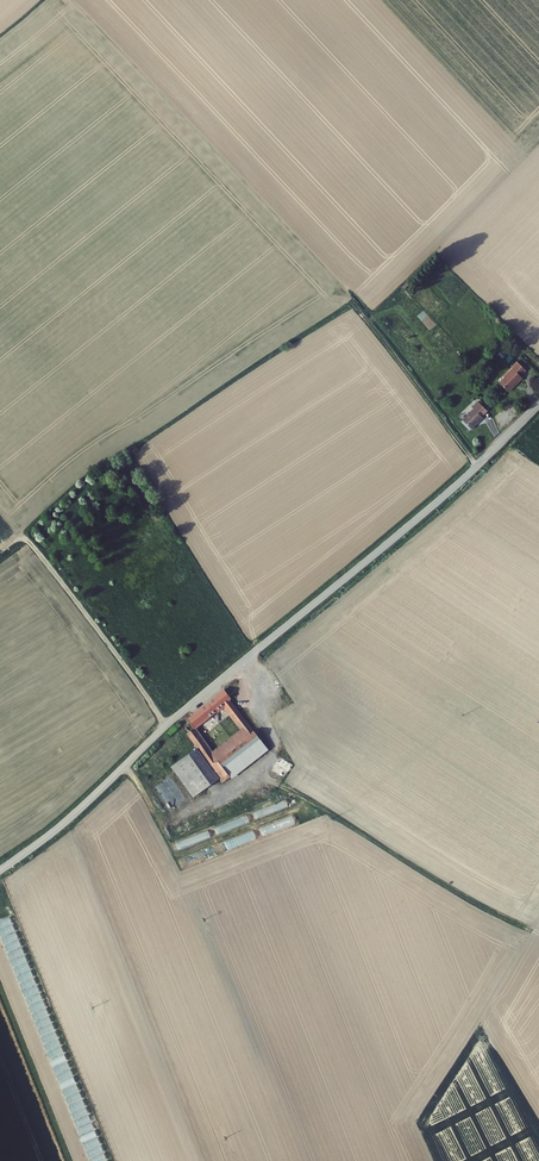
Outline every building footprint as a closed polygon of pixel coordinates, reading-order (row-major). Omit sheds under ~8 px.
[(515,370),(501,384),(510,394),(524,380),(523,378),(528,373),(519,363),(513,369),(515,370)] [(473,411),(462,422),(470,430),(477,424),(479,425),(483,420),(482,419),(487,414),(478,404),(472,409),(473,411)] [(0,419),(0,429),(16,416),(11,411),(0,419)] [(23,425),(18,419),(0,436),(0,446),(23,425)] [(3,460),(31,434),(25,428),(0,452),(0,457),(3,460)] [(9,468),(38,444),(33,438),(4,462),(9,468)] [(221,763),(257,736),(230,700),(231,699),(224,689),(187,717),(195,728),(196,729),(224,708),(241,730),(212,751),(221,763)] [(212,751),(196,729),(195,728),(187,734),(198,748),(220,779),(222,782),(230,777),(221,763),(212,751)] [(230,777),(231,778),(268,750),(257,736),(221,763),(230,777)] [(198,748),(172,766),(194,797),(220,779),(198,748)] [(169,811),(186,802),(171,776),(155,784),(169,811)] [(252,813),(255,820),(288,807),(286,800),(252,813)] [(213,826),(215,833),(250,823),(248,816),(213,826)] [(258,828),(262,836),(295,824),(292,816),(258,828)] [(175,842),(177,849),(211,838),(209,831),(175,842)] [(223,852),(257,839),(253,831),(220,843),(223,852)] [(214,845),(181,859),(185,868),(217,854),(214,845)]
